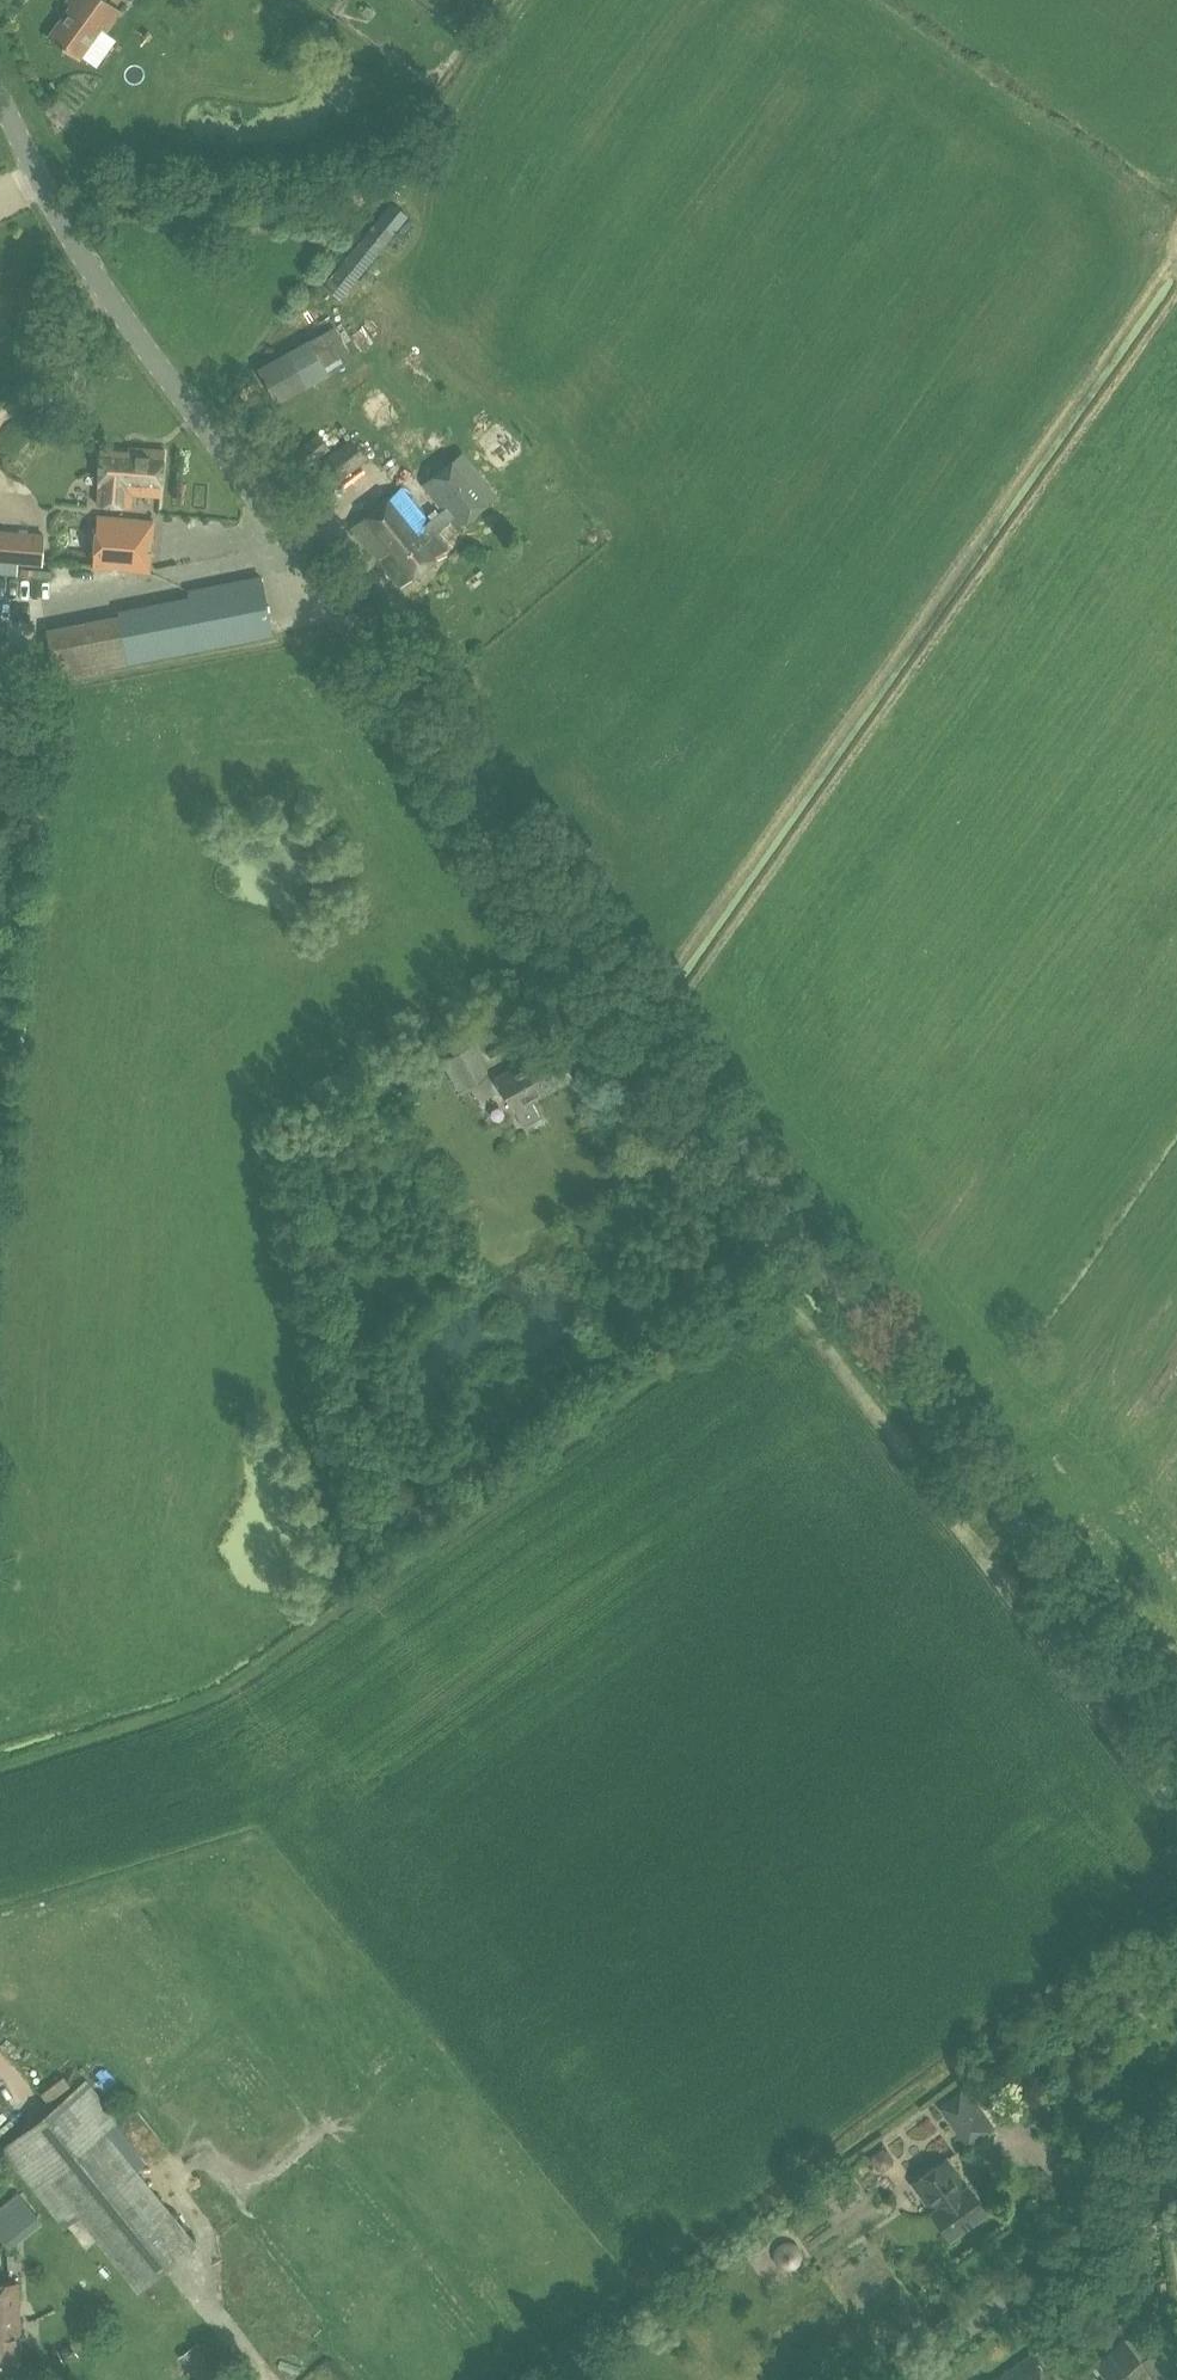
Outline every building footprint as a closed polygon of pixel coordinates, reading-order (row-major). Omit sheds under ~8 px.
[(79,58),(101,28),(106,31),(122,10),(109,0),(66,0),(65,1),(70,5),(48,34),(79,58)] [(362,14),(371,21),(377,13),(368,6),(362,14)] [(325,285),(342,299),(409,216),(391,202),(325,285)] [(258,366),(278,402),(327,374),(353,360),(335,325),(309,338),(258,366)] [(377,415),(388,434),(400,427),(389,408),(377,415)] [(279,456),(296,476),(322,455),(329,449),(316,433),(290,455),(286,450),(279,456)] [(298,479),(317,501),(368,457),(349,435),(298,479)] [(97,503),(132,505),(133,494),(159,496),(163,448),(129,446),(129,449),(101,447),(97,503)] [(423,483),(456,526),(497,494),(464,451),(423,483)] [(352,526),(398,585),(448,547),(403,487),(352,526)] [(34,501),(0,500),(0,529),(33,529),(34,501)] [(93,565),(148,570),(152,521),(98,516),(93,565)] [(15,561),(41,563),(43,534),(18,532),(15,561)] [(273,633),(262,576),(187,590),(199,648),(273,633)] [(118,611),(119,616),(48,630),(57,675),(175,652),(165,602),(118,611)] [(496,1077),(515,1110),(573,1077),(554,1044),(496,1077)] [(485,1077),(470,1048),(444,1061),(460,1091),(485,1077)] [(193,2244),(104,2134),(120,2122),(87,2080),(1,2148),(65,2228),(82,2215),(140,2287),(193,2244)] [(939,2106),(968,2147),(993,2130),(964,2089),(939,2106)] [(0,2105),(0,2118),(4,2126),(17,2118),(7,2101),(0,2105)] [(882,2149),(874,2155),(873,2160),(878,2168),(884,2169),(892,2163),(892,2158),(887,2150),(882,2149)] [(931,2211),(950,2238),(987,2211),(967,2184),(967,2185),(947,2157),(912,2183),(931,2210),(931,2211)] [(857,2188),(847,2173),(838,2179),(849,2194),(857,2188)] [(19,2365),(17,2335),(20,2335),(17,2283),(0,2283),(0,2366),(19,2365)] [(1107,2379),(1157,2379),(1143,2362),(1124,2336),(1092,2360),(1107,2379)] [(66,2359),(77,2353),(71,2341),(59,2348),(66,2359)] [(199,2379),(214,2379),(223,2374),(199,2342),(181,2356),(199,2379)] [(1157,2379),(1165,2379),(1176,2371),(1176,2370),(1161,2348),(1143,2362),(1157,2379)] [(1032,2353),(996,2379),(1052,2379),(1032,2353)]
